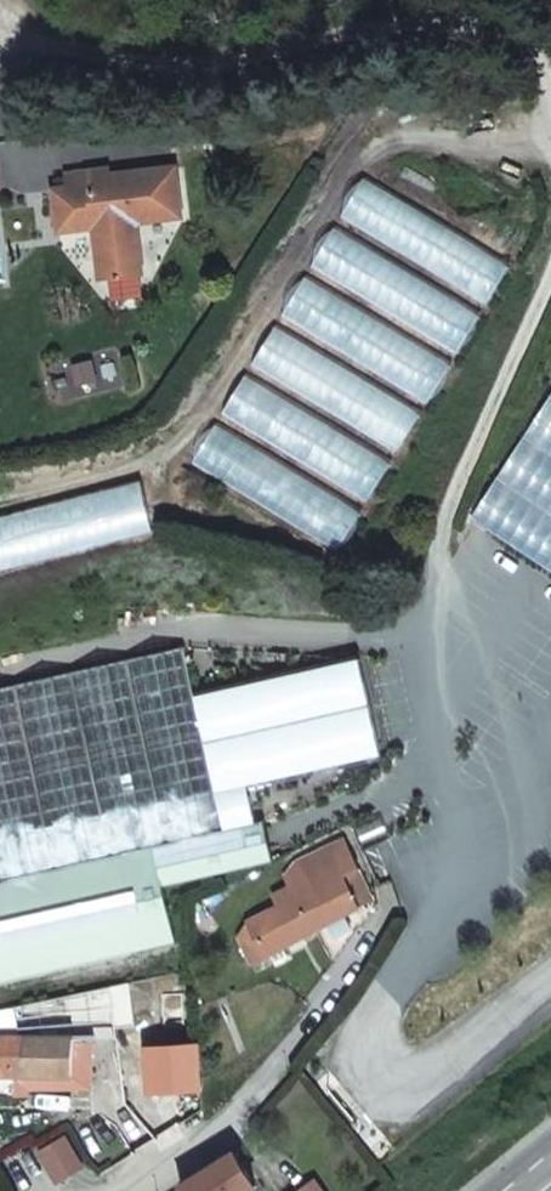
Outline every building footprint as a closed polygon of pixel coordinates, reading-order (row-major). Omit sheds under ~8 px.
[(133,220),(178,215),(172,168),(106,175),(105,169),(66,174),(68,187),(53,188),(58,228),(92,225),(99,232),(93,238),(99,276),(139,271),(133,220)] [(199,464),(340,548),(507,265),(366,181),(199,464)] [(469,518),(550,572),(550,391),(469,518)] [(143,483),(0,519),(0,567),(154,528),(143,483)] [(221,829),(180,649),(0,689),(0,879),(221,829)] [(175,942),(162,885),(270,858),(262,820),(221,829),(0,879),(0,982),(175,942)] [(355,871),(357,870),(341,841),(292,865),(283,876),(293,898),(246,922),(263,956),(264,958),(290,943),(302,936),(325,924),(341,915),(369,900),(355,871)] [(332,938),(347,929),(341,915),(325,924),(332,938)] [(246,922),(243,916),(231,923),(240,938),(248,961),(263,956),(246,922)] [(292,948),(305,941),(302,936),(290,943),(292,948)] [(201,975),(194,977),(196,985),(203,982),(201,975)] [(74,986),(72,1006),(89,1006),(90,987),(74,986)] [(48,1076),(69,1077),(70,1052),(87,1052),(87,1037),(78,1037),(78,1027),(67,1028),(67,1037),(24,1037),(21,1075),(48,1076)] [(24,1036),(0,1037),(0,1089),(10,1089),(11,1075),(21,1075),(24,1037),(24,1036)] [(157,1085),(200,1083),(197,1045),(156,1047),(157,1085)] [(48,1084),(69,1084),(69,1077),(48,1076),(48,1084)] [(253,1186),(231,1152),(177,1186),(180,1190),(245,1190),(253,1186)] [(296,1190),(319,1190),(311,1180),(296,1190)]
